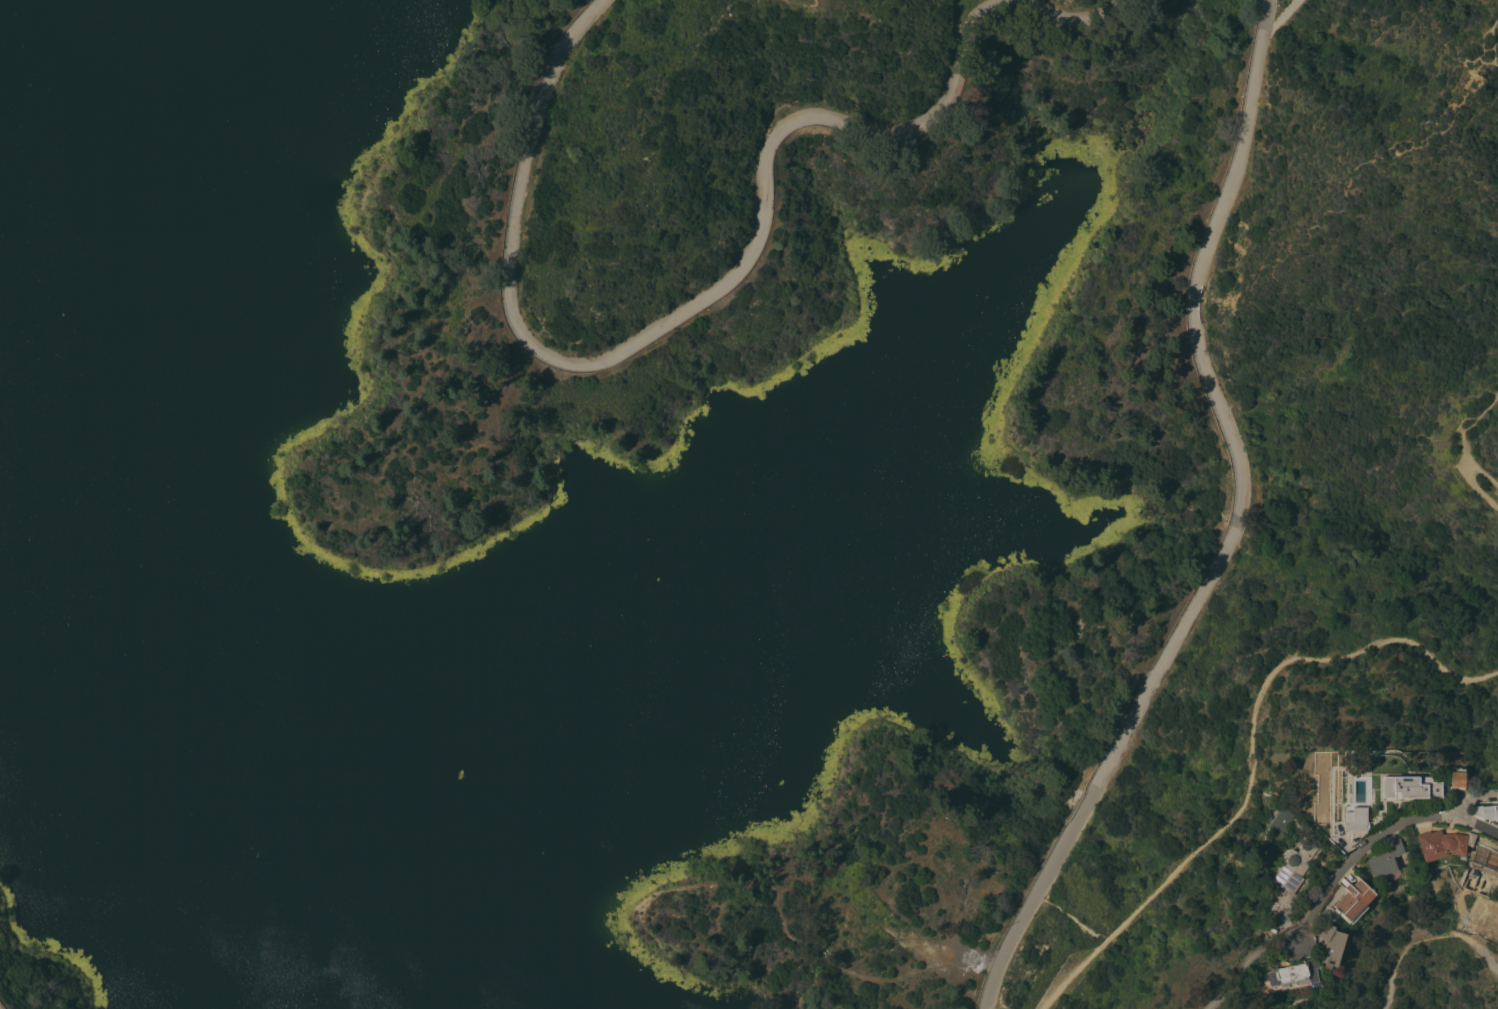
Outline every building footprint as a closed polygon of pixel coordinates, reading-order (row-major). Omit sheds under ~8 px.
[(1370,776),(1360,776),(1359,755),(1370,754),(1370,776)] [(1464,785),(1466,785),(1466,789),(1449,789),(1449,785),(1450,785),(1450,771),(1464,772),(1464,785)] [(1418,776),(1418,784),(1428,784),(1428,782),(1430,782),(1440,782),(1440,798),(1399,798),(1399,800),(1394,800),(1394,798),(1382,798),(1382,776),(1418,776)] [(1473,807),(1497,804),(1497,822),(1494,822),(1493,822),(1493,820),(1487,821),(1486,819),(1483,820),(1474,816),(1473,807)] [(1267,827),(1269,822),(1282,805),(1296,815),(1280,837),(1267,827)] [(1344,811),(1352,811),(1352,807),(1367,807),(1367,821),(1368,821),(1368,831),(1348,830),(1342,830),(1342,821),(1344,821),(1344,811)] [(1471,846),(1466,845),(1464,856),(1449,854),(1450,851),(1447,851),(1448,855),(1424,862),(1416,835),(1429,831),(1430,832),(1440,829),(1442,834),(1452,834),(1452,833),(1466,835),(1467,832),(1475,834),(1474,837),(1471,846)] [(1269,886),(1267,885),(1269,882),(1282,864),(1282,860),(1282,856),(1285,852),(1288,850),(1293,850),(1296,851),(1308,836),(1318,843),(1319,846),(1309,861),(1311,862),(1303,874),(1302,877),(1303,878),(1293,893),(1298,897),(1290,909),(1293,911),(1293,912),(1292,916),(1291,917),(1289,919),(1290,922),(1278,927),(1273,914),(1277,912),(1271,913),(1270,911),(1270,909),(1269,907),(1271,903),(1274,901),(1277,901),(1282,895),(1269,886)] [(1399,838),(1404,853),(1393,857),(1397,869),(1383,875),(1382,873),(1372,876),(1366,860),(1371,858),(1371,856),(1386,850),(1384,843),(1389,841),(1399,838)] [(1351,924),(1349,922),(1347,924),(1343,920),(1344,919),(1338,913),(1337,914),(1333,910),(1335,908),(1332,906),(1346,891),(1343,888),(1348,882),(1352,886),(1359,878),(1376,894),(1365,905),(1367,907),(1351,924)] [(1323,920),(1335,927),(1334,930),(1346,934),(1337,967),(1336,967),(1335,970),(1330,968),(1329,970),(1323,968),(1324,963),(1319,962),(1326,940),(1316,934),(1317,931),(1323,920)] [(1316,969),(1319,982),(1309,984),(1309,982),(1273,989),(1270,987),(1269,987),(1268,981),(1266,981),(1264,973),(1265,973),(1264,967),(1269,966),(1272,969),(1303,963),(1302,958),(1307,957),(1313,952),(1317,968),(1316,969)]
